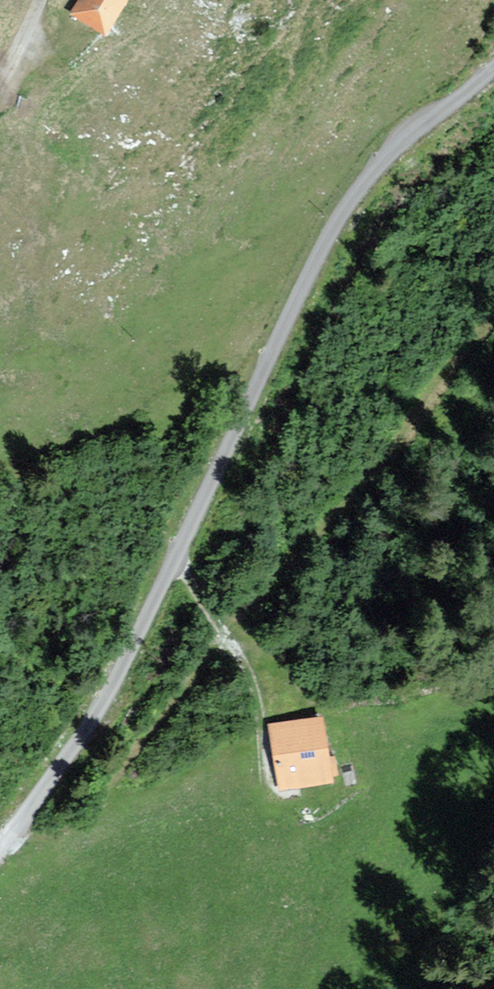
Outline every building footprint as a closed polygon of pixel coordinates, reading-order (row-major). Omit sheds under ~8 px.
[(61,18),(97,40),(122,0),(72,0),(61,18)] [(318,716),(265,725),(275,791),(329,783),(318,716)]
